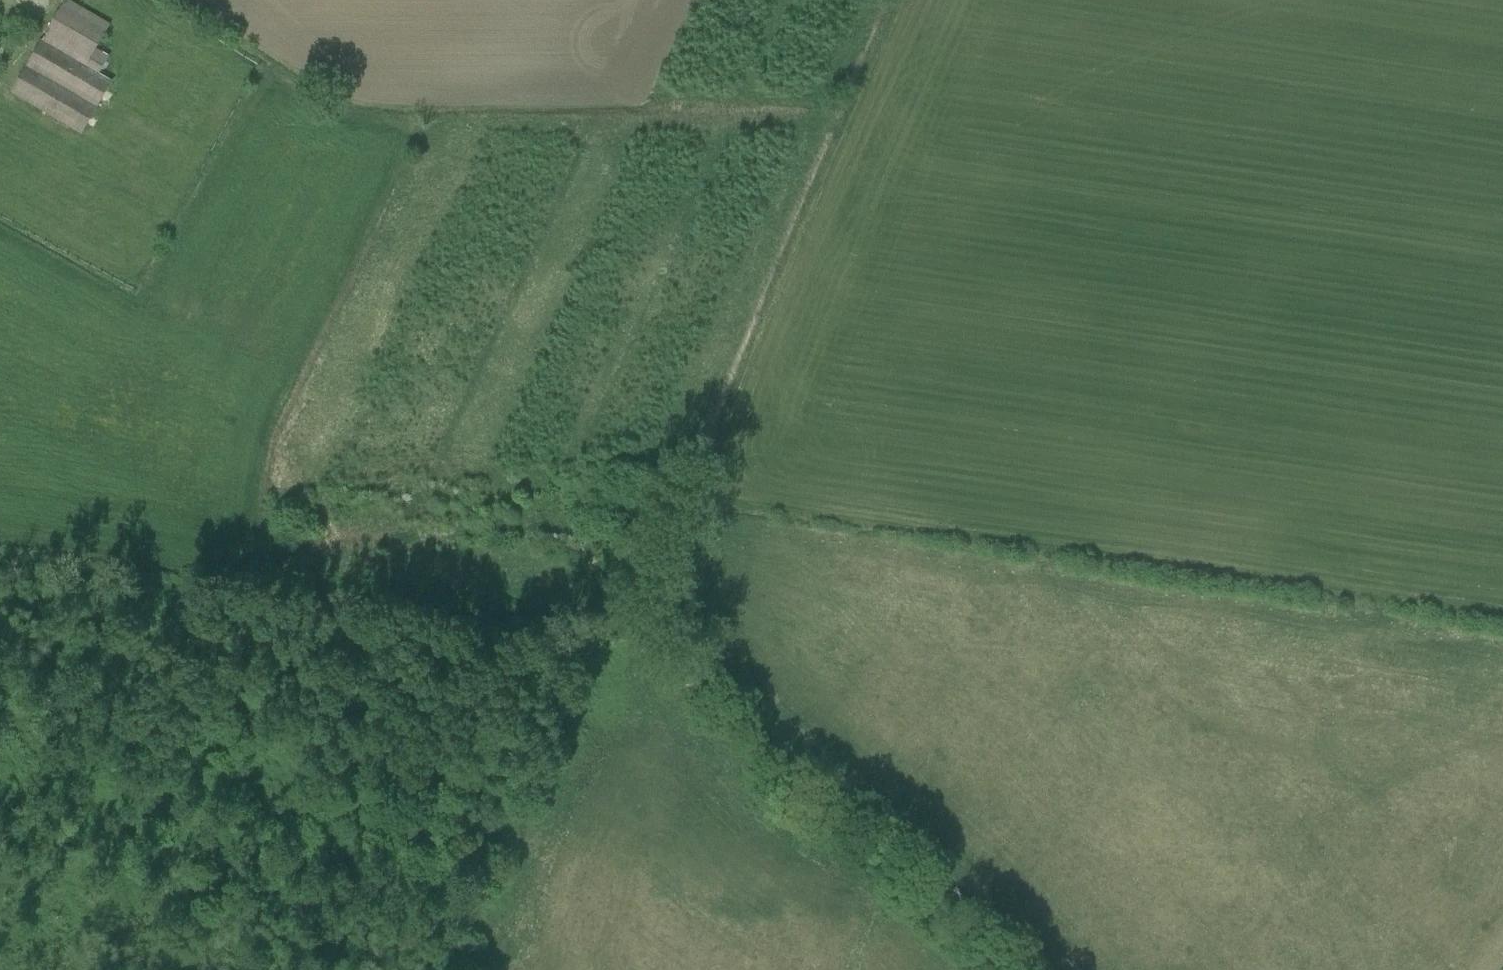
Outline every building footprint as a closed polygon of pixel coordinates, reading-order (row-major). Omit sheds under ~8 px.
[(10,94),(82,135),(112,82),(99,75),(108,57),(95,50),(110,26),(66,0),(65,0),(10,94)]
